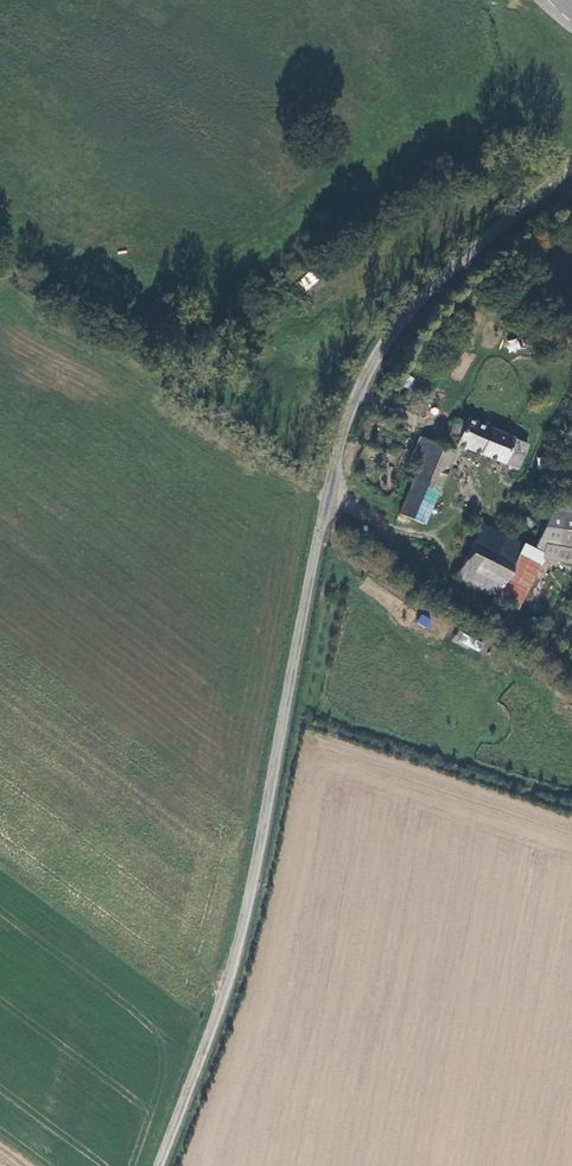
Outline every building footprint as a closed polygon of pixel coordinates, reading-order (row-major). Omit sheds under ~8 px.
[(307,291),(318,280),(310,271),(298,282),(307,291)] [(507,340),(508,352),(520,351),(519,339),(507,340)] [(455,439),(453,444),(518,470),(528,446),(464,418),(462,421),(453,417),(446,435),(455,439)] [(395,512),(418,523),(423,525),(454,452),(418,435),(409,457),(416,462),(395,512)] [(541,550),(546,541),(571,546),(571,511),(552,507),(532,545),(541,550)] [(528,512),(525,514),(525,518),(526,521),(529,523),(533,523),(535,521),(536,517),(534,514),(532,512),(528,512)] [(452,574),(491,593),(519,539),(471,514),(466,522),(476,528),(452,574)] [(532,545),(519,539),(491,593),(514,604),(541,550),(532,545)] [(425,628),(431,621),(423,613),(416,621),(425,628)] [(452,641),(479,652),(483,642),(457,631),(452,641)]
